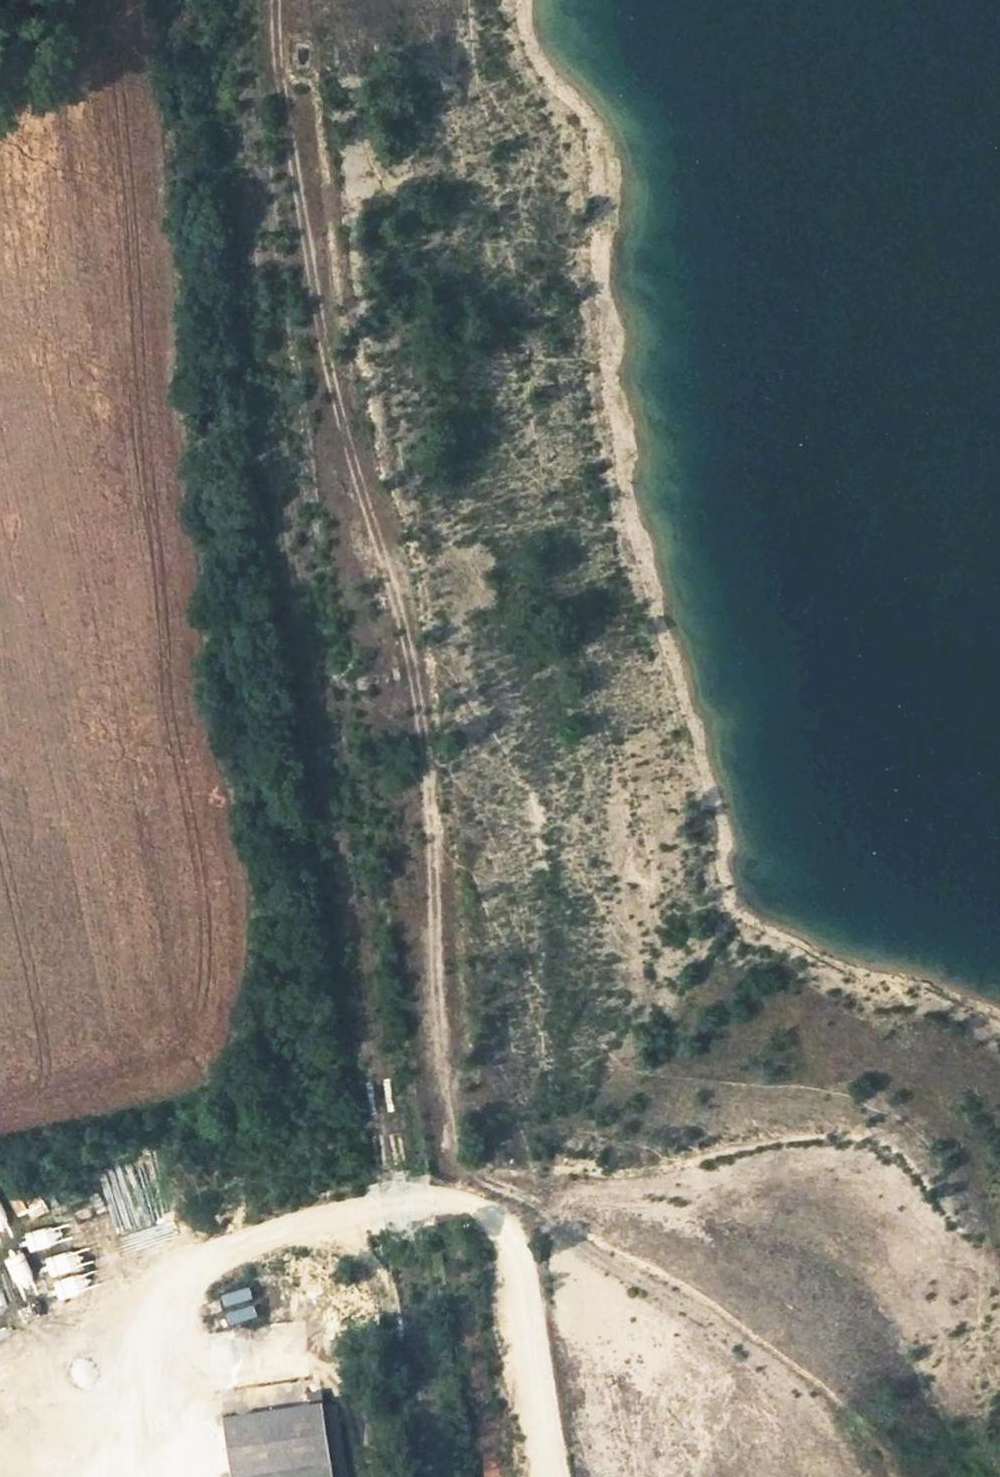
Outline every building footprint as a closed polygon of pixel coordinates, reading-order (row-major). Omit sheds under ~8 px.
[(131,1190),(151,1187),(147,1160),(126,1163),(131,1190)] [(324,1406),(224,1420),(232,1476),(334,1476),(324,1406)]
